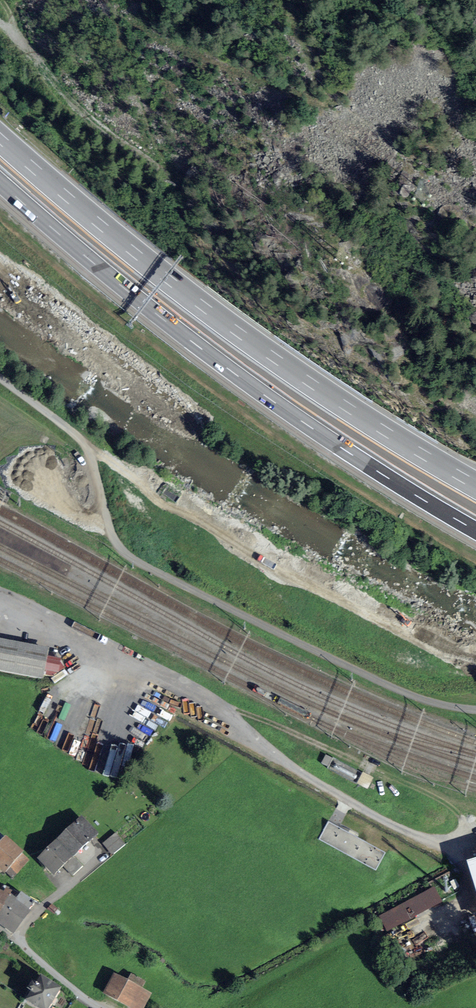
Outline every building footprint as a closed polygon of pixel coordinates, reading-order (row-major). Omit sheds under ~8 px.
[(0,640),(0,672),(42,679),(47,648),(0,640)] [(81,818),(57,841),(73,859),(98,835),(81,818)] [(5,837),(0,843),(0,869),(13,880),(30,860),(5,837)] [(73,859),(57,841),(37,860),(54,877),(73,859)] [(465,865),(475,901),(475,862),(465,865)] [(435,887),(379,917),(387,933),(443,902),(435,887)] [(0,893),(0,912),(9,900),(0,893)] [(9,900),(0,912),(0,930),(11,938),(31,911),(12,897),(9,900)] [(114,975),(103,994),(130,1007),(142,1007),(150,994),(114,975)] [(39,979),(24,1001),(35,1007),(49,1007),(59,992),(39,979)]
